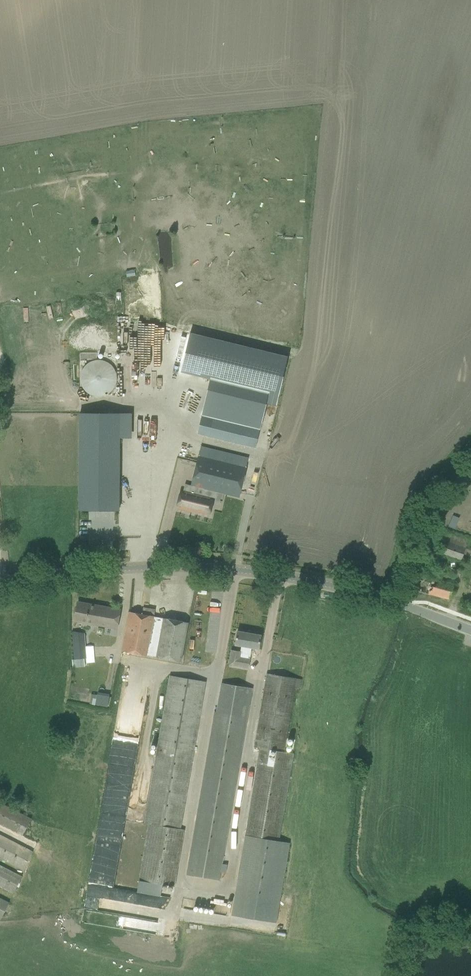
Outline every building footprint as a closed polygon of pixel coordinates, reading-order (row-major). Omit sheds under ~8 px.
[(190,333),(180,372),(210,379),(269,393),(279,396),(288,357),(190,333)] [(99,360),(97,359),(94,360),(93,360),(91,361),(89,362),(88,362),(87,363),(85,364),(84,365),(83,367),(82,369),(81,371),(80,372),(80,374),(79,377),(79,379),(80,381),(80,383),(80,384),(81,386),(82,388),(84,390),(85,391),(86,392),(88,394),(90,395),(92,395),(94,396),(97,396),(99,396),(100,396),(102,396),(104,396),(106,395),(107,394),(109,393),(110,392),(112,390),(113,388),(114,386),(115,384),(116,383),(116,381),(116,379),(116,378),(116,376),(116,373),(115,371),(114,369),(112,366),(110,364),(109,363),(108,362),(105,361),(103,360),(99,360)] [(79,437),(79,510),(119,510),(119,438),(119,414),(110,413),(110,437),(79,437)] [(205,415),(201,433),(260,447),(264,429),(205,415)] [(201,446),(191,486),(193,486),(195,486),(210,490),(213,491),(239,497),(241,487),(248,458),(201,446)] [(180,491),(176,508),(192,512),(192,510),(210,515),(213,499),(211,498),(213,491),(210,490),(195,486),(193,494),(180,491)] [(468,540),(449,535),(445,543),(466,548),(468,540)] [(445,543),(440,553),(470,565),(470,562),(470,550),(466,548),(445,543)] [(410,590),(448,599),(453,582),(428,576),(432,558),(419,555),(410,590)] [(99,615),(94,615),(96,605),(78,602),(74,620),(97,624),(99,615)] [(96,605),(94,615),(99,615),(97,624),(117,628),(120,610),(96,605)] [(129,612),(128,622),(121,650),(156,657),(181,662),(188,622),(163,618),(154,616),(129,612)] [(75,659),(86,658),(84,633),(72,631),(72,632),(75,659)] [(259,648),(261,635),(237,631),(234,645),(244,647),(242,654),(239,653),(240,650),(232,648),(229,664),(249,667),(252,647),(259,648)] [(148,825),(138,879),(174,885),(183,829),(181,829),(206,682),(169,675),(143,824),(148,825)] [(278,841),(293,754),(284,752),(295,689),(297,680),(268,675),(256,747),(258,748),(244,835),(231,915),(276,922),(281,895),(290,843),(278,841)] [(219,880),(253,688),(220,682),(215,711),(213,711),(186,875),(219,880)] [(95,703),(107,705),(108,699),(96,697),(95,703)] [(24,836),(32,819),(0,803),(0,824),(24,836)] [(24,870),(33,851),(0,835),(0,858),(24,870)] [(13,893),(22,876),(0,865),(0,886),(13,893)] [(1,919),(9,903),(0,898),(0,919),(1,919)]
